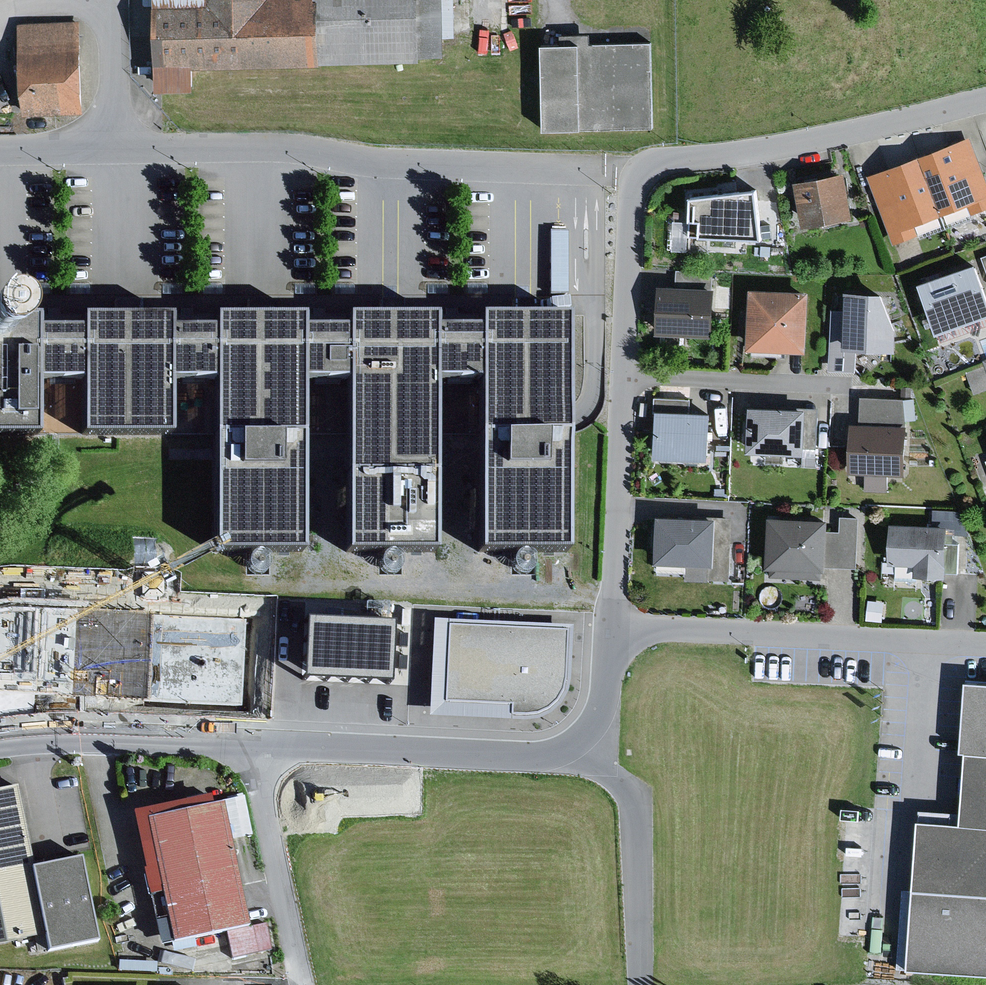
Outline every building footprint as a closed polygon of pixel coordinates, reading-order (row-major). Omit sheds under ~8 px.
[(162,87),(195,86),(195,65),(422,61),(422,58),(421,0),(160,0),(162,87)] [(422,58),(445,58),(445,38),(444,0),(421,0),(422,58)] [(445,38),(456,38),(455,0),(444,0),(445,38)] [(83,23),(20,24),(22,115),(85,114),(83,23)] [(562,35),(562,46),(592,46),(592,35),(562,35)] [(562,46),(545,47),(548,132),(656,129),(653,44),(592,46),(562,46)] [(924,157),(945,216),(972,206),(976,216),(985,212),(985,173),(974,139),(924,157)] [(924,157),(870,176),(896,246),(920,237),(917,227),(945,216),(924,157)] [(846,174),(797,184),(806,229),(855,219),(846,174)] [(761,191),(694,199),(692,237),(768,241),(761,191)] [(568,231),(551,231),(551,294),(568,294),(568,231)] [(923,287),(941,336),(985,320),(985,280),(981,266),(923,287)] [(680,271),(679,289),(714,291),(714,273),(680,271)] [(679,289),(663,288),(661,336),(717,339),(720,291),(714,291),(679,289)] [(813,295),(755,292),(752,351),(810,353),(813,295)] [(849,311),(846,351),(858,352),(899,355),(901,329),(890,295),(850,293),(849,311)] [(846,351),(849,311),(833,310),(831,372),(857,373),(858,352),(846,351)] [(0,321),(0,432),(223,430),(224,549),(307,549),(306,430),(356,430),(357,553),(445,552),(444,436),(484,435),(485,556),(579,556),(577,315),(485,315),(485,328),(444,328),(444,317),(352,318),(352,329),(308,329),(307,319),(220,319),(220,330),(174,331),(174,320),(88,320),(88,333),(40,334),(40,320),(0,321)] [(967,373),(975,396),(985,392),(985,366),(967,373)] [(906,400),(863,399),(862,421),(908,424),(919,421),(917,397),(906,400)] [(662,414),(692,415),(692,400),(655,398),(654,414),(662,414)] [(810,413),(808,449),(819,450),(821,408),(810,407),(810,413)] [(810,413),(754,410),(752,455),(808,458),(808,449),(810,413)] [(692,415),(662,414),(660,460),(711,462),(713,417),(692,415)] [(913,431),(856,429),(855,475),(867,475),(890,476),(912,476),(913,431)] [(890,476),(867,475),(866,491),(889,492),(890,476)] [(935,511),(933,529),(949,529),(949,535),(971,536),(961,511),(935,511)] [(718,517),(718,521),(716,567),(715,579),(731,580),(734,518),(718,517)] [(861,518),(843,517),(842,532),(861,533),(861,518)] [(718,521),(662,518),(659,573),(690,575),(690,566),(716,567),(718,521)] [(831,522),(774,520),(771,579),(824,581),(825,572),(829,572),(830,567),(831,531),(831,522)] [(933,529),(895,527),(894,564),(919,566),(919,578),(947,579),(947,573),(948,544),(949,535),(949,529),(933,529)] [(861,533),(842,532),(831,531),(830,567),(859,569),(861,533)] [(961,545),(948,544),(947,573),(960,574),(961,545)] [(398,595),(306,595),(306,615),(398,615),(398,595)] [(395,618),(309,616),(308,674),(394,675),(395,618)] [(514,723),(513,718),(514,707),(447,704),(451,628),(568,634),(568,628),(436,622),(431,720),(514,723)] [(568,634),(451,628),(447,704),(514,707),(513,718),(528,719),(544,714),(553,709),(565,694),(568,634)] [(985,756),(985,684),(972,683),(966,754),(974,755),(985,756)] [(926,823),(920,892),(915,971),(985,976),(985,756),(974,755),(968,826),(926,823)] [(0,791),(0,945),(48,936),(35,869),(19,787),(0,791)] [(149,821),(215,807),(213,797),(136,813),(152,890),(163,888),(149,821)] [(246,802),(225,806),(232,841),(253,837),(246,802)] [(215,807),(149,821),(163,888),(175,943),(227,932),(251,927),(232,841),(225,806),(225,805),(215,807)] [(923,817),(963,818),(964,808),(923,807),(923,817)] [(86,859),(35,869),(48,936),(51,953),(102,943),(86,859)] [(915,971),(920,892),(908,891),(902,970),(915,971)] [(251,927),(227,932),(232,958),(273,950),(268,925),(251,927)]
